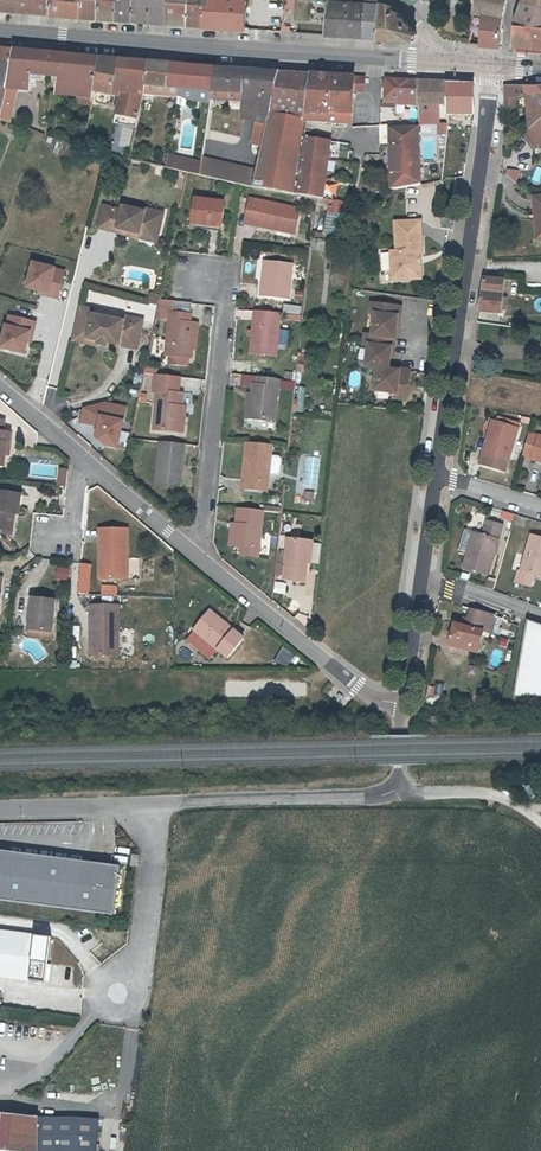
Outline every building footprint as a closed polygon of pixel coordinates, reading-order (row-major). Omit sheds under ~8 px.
[(0,8),(21,10),(22,0),(2,0),(0,8)] [(21,10),(52,12),(54,0),(22,0),(21,10)] [(52,12),(68,13),(70,0),(54,0),(52,12)] [(68,13),(84,14),(85,11),(86,0),(70,0),(68,13)] [(103,0),(86,0),(85,11),(84,14),(101,16),(103,0)] [(101,16),(118,17),(119,0),(103,0),(101,16)] [(118,17),(135,18),(136,0),(119,0),(118,17)] [(135,18),(167,21),(169,3),(169,0),(136,0),(135,18)] [(196,0),(169,0),(169,3),(167,21),(191,23),(196,0)] [(213,0),(196,0),(191,23),(207,24),(213,0)] [(228,0),(213,0),(207,24),(225,25),(228,0)] [(225,25),(247,27),(248,0),(228,0),(225,25)] [(367,2),(353,1),(347,0),(331,0),(329,33),(365,36),(366,11),(367,2)] [(484,27),(482,43),(501,45),(505,13),(507,1),(507,0),(477,0),(476,2),(475,11),(487,13),(484,27)] [(528,0),(522,0),(517,23),(515,45),(540,47),(540,3),(528,0)] [(382,34),(382,3),(367,2),(366,11),(365,36),(382,38),(382,34)] [(391,4),(382,3),(382,34),(382,38),(416,40),(418,33),(391,4)] [(487,13),(475,11),(474,15),(480,16),(478,26),(484,27),(487,13)] [(438,22),(440,41),(467,39),(466,20),(438,22)] [(3,118),(9,84),(15,51),(0,50),(0,117),(3,118)] [(15,51),(9,84),(32,88),(34,74),(47,75),(60,77),(63,55),(15,51)] [(95,80),(100,58),(63,55),(60,77),(63,77),(95,80)] [(121,92),(128,61),(100,58),(95,80),(94,87),(109,90),(121,92)] [(145,87),(150,63),(128,61),(121,92),(117,113),(139,117),(145,87)] [(150,63),(145,87),(166,88),(171,64),(150,63)] [(180,89),(183,65),(171,64),(166,88),(180,89)] [(210,91),(213,68),(183,65),(180,89),(210,91)] [(276,83),(279,71),(213,68),(210,91),(261,93),(255,118),(267,121),(273,95),(276,83)] [(294,194),(297,194),(304,148),(306,136),(306,134),(309,119),(311,120),(330,121),(353,122),(354,89),(364,89),(365,76),(279,71),(276,83),(273,95),(267,121),(252,188),(294,194)] [(93,92),(94,87),(95,80),(63,77),(62,87),(93,92)] [(406,98),(406,103),(419,104),(419,102),(418,79),(387,77),(385,97),(406,98)] [(418,79),(419,102),(434,101),(446,101),(447,112),(475,113),(475,82),(418,79)] [(523,86),(529,129),(540,120),(540,87),(523,86)] [(109,90),(94,87),(93,92),(92,96),(107,99),(109,90)] [(392,188),(422,183),(420,126),(393,127),(390,127),(392,188)] [(304,148),(297,194),(324,198),(334,140),(306,136),(304,148)] [(201,161),(199,176),(216,180),(221,148),(203,144),(201,161)] [(170,155),(168,168),(188,173),(199,176),(201,161),(170,155)] [(529,182),(538,186),(540,180),(540,169),(535,166),(529,182)] [(295,232),(299,206),(249,199),(245,225),(295,232)] [(346,201),(336,199),(333,199),(332,204),(330,204),(326,231),(341,233),(346,201)] [(222,230),(225,205),(195,201),(192,226),(222,230)] [(107,203),(100,224),(118,230),(120,225),(159,237),(164,222),(159,221),(162,213),(147,208),(146,211),(125,204),(124,208),(107,203)] [(456,218),(444,216),(442,227),(454,229),(456,218)] [(392,249),(393,278),(422,277),(421,261),(419,262),(419,256),(421,256),(421,249),(423,249),(421,219),(396,220),(397,249),(392,249)] [(157,242),(159,237),(120,225),(118,230),(157,242)] [(290,298),(294,263),(266,260),(262,294),(290,298)] [(26,286),(40,289),(38,294),(57,298),(63,271),(54,268),(55,266),(31,261),(26,286)] [(506,278),(486,276),(481,312),(503,313),(503,308),(504,298),(506,278)] [(161,296),(151,294),(149,303),(158,306),(161,296)] [(285,302),(285,311),(302,312),(303,304),(285,302)] [(402,305),(372,302),(371,312),(376,313),(373,334),(366,333),(364,343),(369,344),(367,366),(378,367),(375,389),(396,392),(396,397),(407,398),(410,369),(400,367),(399,370),(389,368),(390,356),(392,347),(394,347),(397,325),(398,316),(400,316),(402,305)] [(93,309),(78,305),(70,338),(86,342),(87,337),(92,314),(93,309)] [(277,353),(282,312),(256,309),(252,351),(277,353)] [(189,357),(190,349),(193,323),(189,323),(189,314),(169,312),(164,354),(189,357)] [(98,340),(107,342),(136,348),(142,320),(124,316),(123,320),(92,314),(87,337),(98,340)] [(26,341),(30,342),(35,322),(7,316),(0,346),(0,347),(23,352),(26,341)] [(179,376),(154,373),(152,390),(157,391),(152,428),(177,432),(180,407),(182,394),(180,394),(180,391),(177,391),(179,376)] [(252,393),(250,417),(250,418),(274,420),(280,377),(259,376),(258,384),(253,384),(252,393)] [(118,447),(125,407),(103,403),(83,409),(81,422),(97,424),(95,435),(105,445),(118,447)] [(180,407),(177,432),(182,432),(185,408),(180,407)] [(244,419),(244,428),(257,429),(258,420),(244,419)] [(495,420),(490,437),(494,438),(499,421),(495,420)] [(3,468),(4,457),(5,446),(9,446),(10,435),(3,434),(3,426),(0,421),(0,468),(3,468)] [(494,438),(490,437),(481,470),(505,477),(520,427),(499,421),(494,438)] [(524,456),(540,461),(540,435),(531,432),(524,456)] [(185,444),(160,441),(155,483),(180,486),(185,444)] [(247,442),(245,458),(250,459),(247,487),(267,490),(272,444),(247,442)] [(271,455),(271,475),(280,475),(280,455),(271,455)] [(58,468),(55,487),(65,488),(68,470),(58,468)] [(313,503),(313,492),(303,492),(303,503),(313,503)] [(16,516),(18,517),(21,497),(0,494),(0,535),(8,536),(10,516),(16,516)] [(259,555),(264,509),(238,507),(235,545),(243,546),(242,554),(259,555)] [(501,512),(500,520),(512,522),(513,513),(501,512)] [(484,534),(474,532),(469,551),(465,565),(489,572),(503,524),(488,519),(484,534)] [(100,529),(100,540),(104,540),(104,579),(127,579),(128,530),(100,529)] [(469,551),(474,532),(466,530),(461,548),(469,551)] [(516,580),(531,585),(535,573),(540,575),(540,537),(532,534),(522,569),(519,568),(516,580)] [(304,582),(305,572),(307,555),(304,555),(306,540),(287,538),(283,579),(304,582)] [(90,566),(80,565),(77,594),(87,594),(90,566)] [(275,582),(272,592),(284,595),(286,585),(275,582)] [(101,584),(101,594),(115,594),(115,584),(101,584)] [(465,593),(464,604),(473,606),(497,611),(496,613),(507,616),(507,619),(508,619),(511,610),(465,593)] [(33,610),(30,609),(27,631),(39,633),(52,634),(55,602),(34,600),(33,610)] [(95,617),(96,657),(120,656),(118,606),(90,607),(90,617),(95,617)] [(497,611),(473,606),(470,617),(466,616),(465,625),(485,629),(493,631),(496,613),(497,611)] [(230,658),(245,639),(211,611),(195,630),(230,658)] [(528,618),(514,695),(540,695),(540,623),(528,618)] [(485,629),(465,625),(457,623),(453,644),(481,650),(485,629)] [(38,641),(39,633),(27,631),(27,639),(38,641)] [(51,642),(52,634),(39,633),(38,641),(51,642)] [(282,648),(275,661),(287,667),(294,654),(282,648)] [(255,652),(250,649),(241,665),(246,668),(255,652)] [(455,678),(467,679),(467,670),(455,669),(455,678)] [(452,701),(451,683),(428,684),(429,702),(452,701)] [(116,916),(123,866),(0,850),(0,900),(116,916)] [(49,983),(54,936),(0,930),(0,978),(49,983)] [(79,1119),(16,1116),(0,1115),(0,1150),(78,1150),(79,1119)] [(79,1119),(78,1150),(99,1150),(102,1121),(79,1119)]
